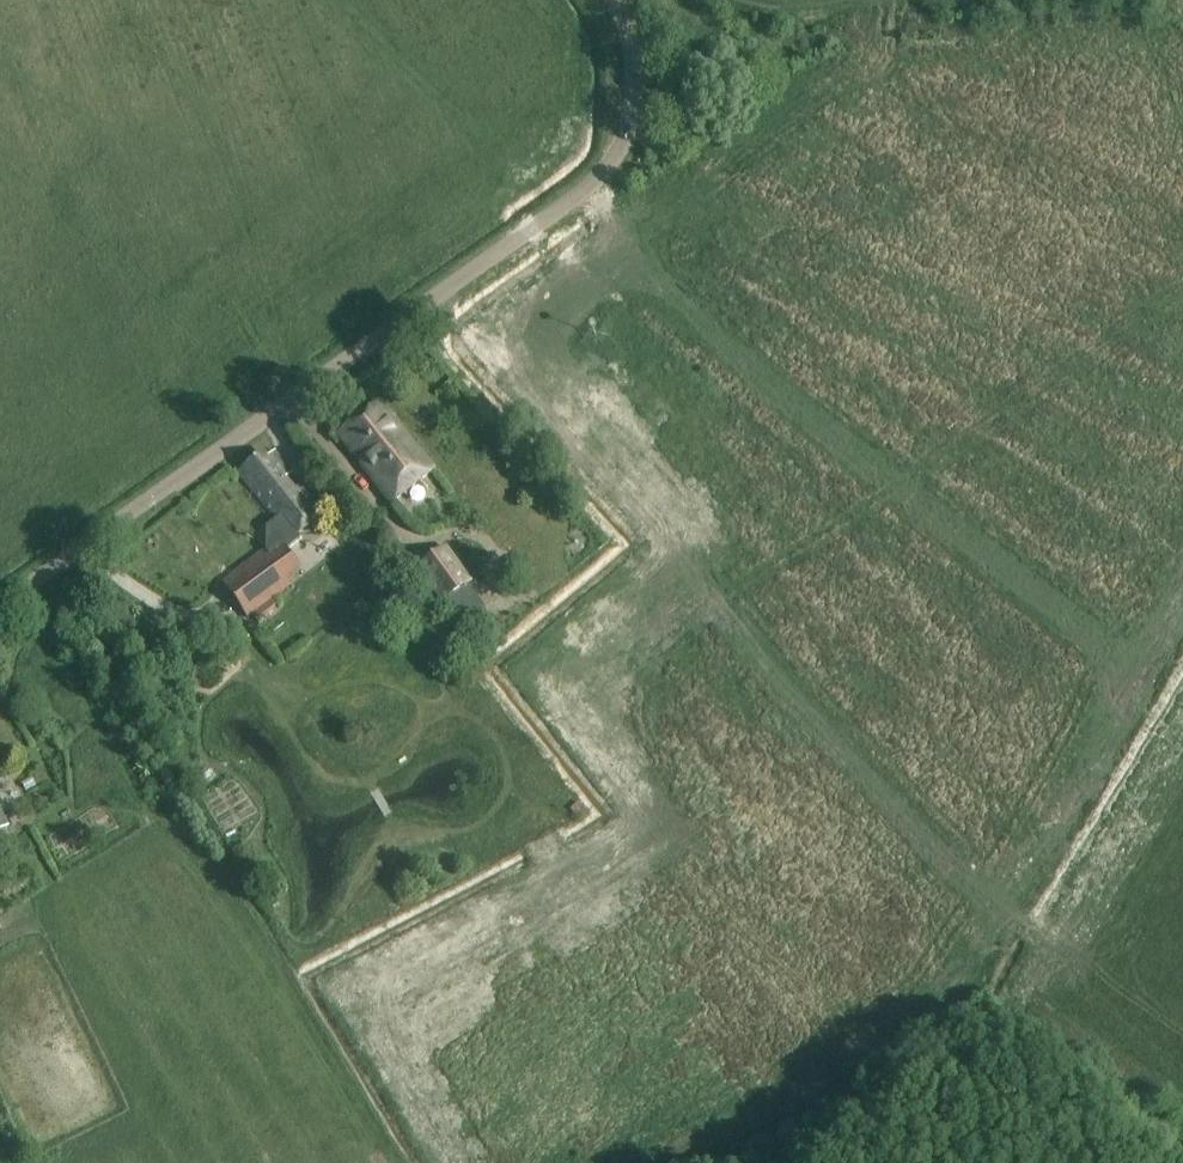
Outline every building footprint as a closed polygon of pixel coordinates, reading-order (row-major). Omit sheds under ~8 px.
[(432,471),(378,404),(346,429),(352,437),(343,444),(391,504),(432,471)] [(301,539),(298,535),(323,515),(300,487),(295,491),(285,479),(291,474),(274,452),(267,458),(261,451),(240,473),(276,519),(266,528),(266,551),(222,583),(247,617),(303,576),(285,551),(301,539)] [(427,494),(440,503),(449,489),(435,481),(427,494)] [(447,603),(465,627),(489,609),(471,585),(473,584),(447,548),(416,570),(442,606),(447,603)]
